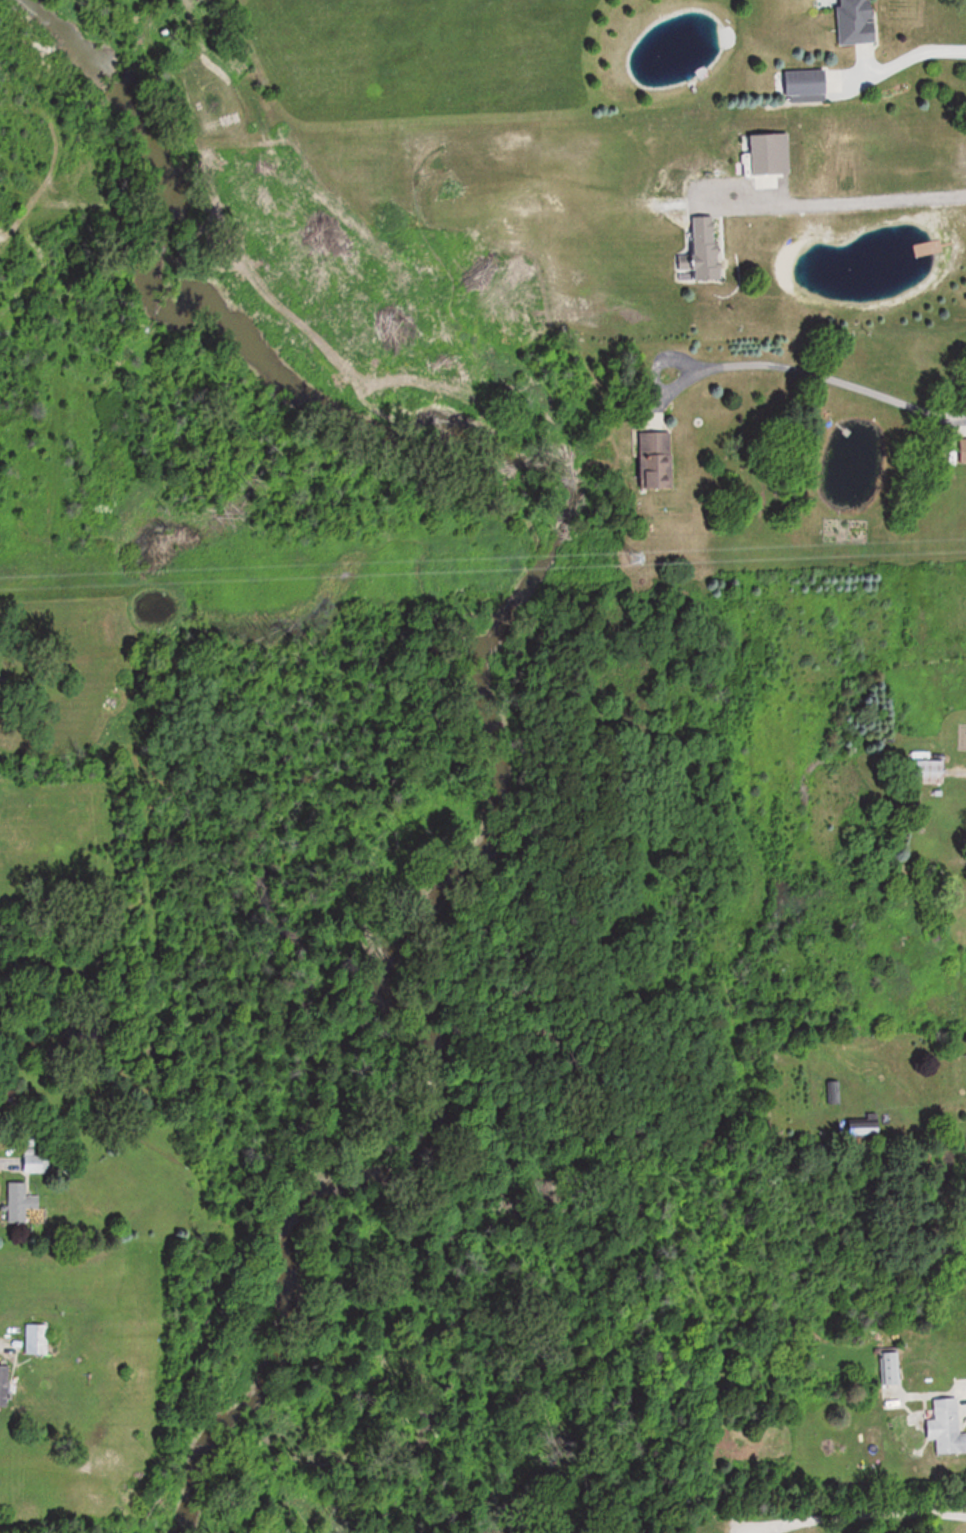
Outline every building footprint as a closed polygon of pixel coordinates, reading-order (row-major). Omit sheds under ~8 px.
[(840,44),(878,42),(875,0),(838,0),(840,44)] [(828,71),(786,72),(787,96),(829,94),(828,71)] [(790,135),(750,136),(750,145),(742,145),(743,176),(791,175),(790,135)] [(692,218),(693,281),(721,281),(720,218),(692,218)] [(640,433),(640,489),(672,489),(672,433),(640,433)] [(945,783),(945,760),(928,760),(928,753),(911,753),(911,783),(945,783)] [(875,1138),(875,1123),(850,1123),(850,1138),(875,1138)] [(49,1155),(25,1155),(25,1172),(49,1172),(49,1155)] [(27,1182),(9,1182),(8,1222),(27,1223),(28,1209),(40,1209),(40,1196),(27,1195),(27,1182)] [(26,1353),(49,1353),(49,1324),(26,1324),(26,1353)] [(881,1385),(898,1385),(898,1353),(881,1353),(881,1385)] [(0,1365),(0,1407),(11,1407),(11,1365),(0,1365)] [(933,1399),(934,1419),(927,1420),(927,1441),(936,1440),(937,1455),(965,1454),(965,1433),(959,1433),(958,1398),(933,1399)]
